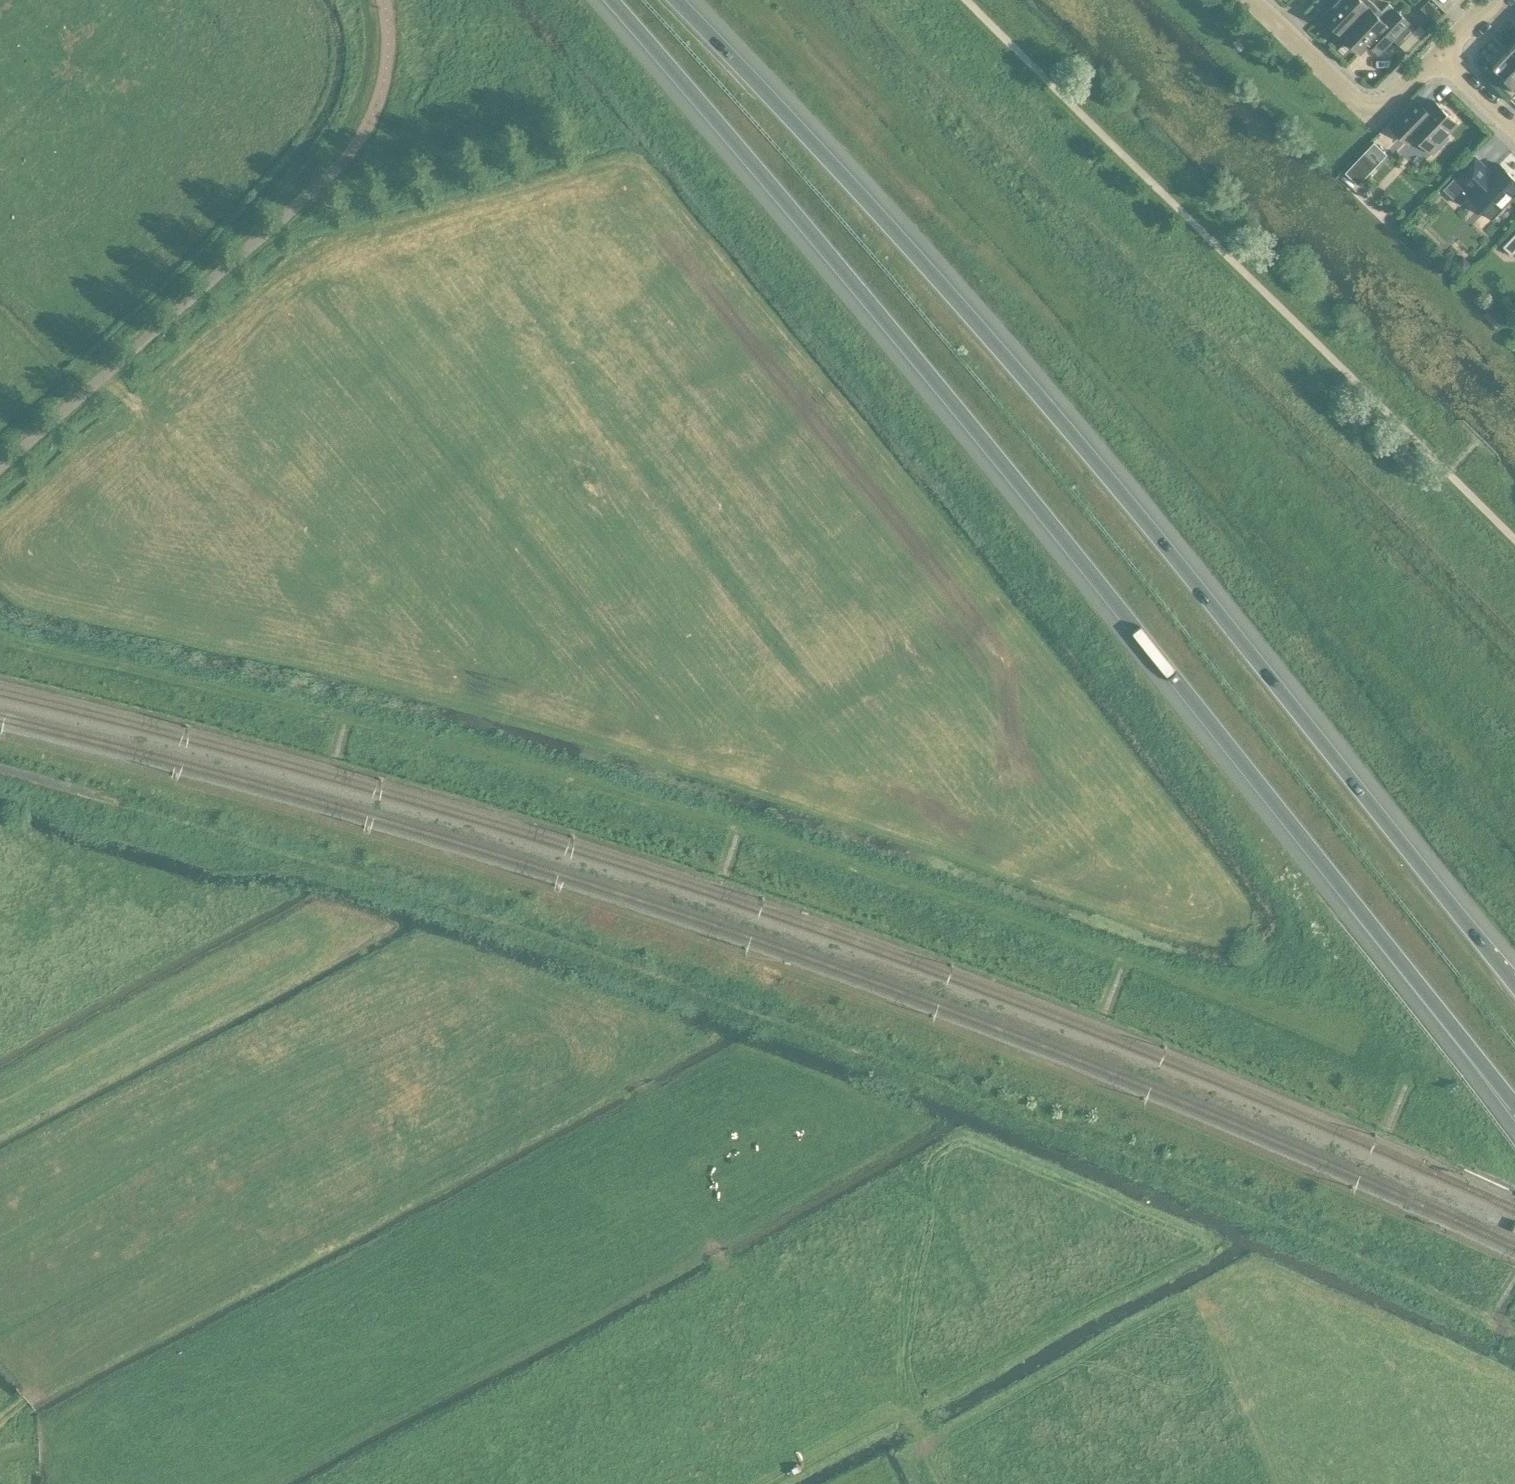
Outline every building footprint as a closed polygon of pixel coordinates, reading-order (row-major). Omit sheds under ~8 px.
[(1334,3),(1323,15),(1328,20),(1327,24),(1329,27),(1333,29),(1337,29),(1341,33),(1372,1),(1370,0),(1331,0),(1334,3)] [(1384,47),(1393,38),(1400,45),(1415,28),(1388,3),(1381,10),(1372,1),(1341,33),(1346,37),(1345,41),(1348,45),(1351,47),(1355,47),(1360,51),(1372,39),(1375,39),(1384,47)] [(1509,48),(1492,66),(1502,76),(1497,81),(1513,96),(1514,94),(1514,54),(1509,48)] [(1434,100),(1425,109),(1416,100),(1391,126),(1408,143),(1415,136),(1433,153),(1448,137),(1445,134),(1456,122),(1434,100)] [(1356,153),(1374,166),(1390,145),(1372,131),(1356,153)] [(1505,207),(1505,203),(1514,193),(1514,179),(1499,164),(1491,172),(1475,156),(1455,177),(1471,192),(1468,195),(1477,203),(1477,207),(1479,210),(1481,213),(1485,215),(1488,214),(1491,218),(1494,215),(1498,214),(1501,213),(1504,210),(1505,207)] [(1502,246),(1512,255),(1514,251),(1514,233),(1502,246)]
